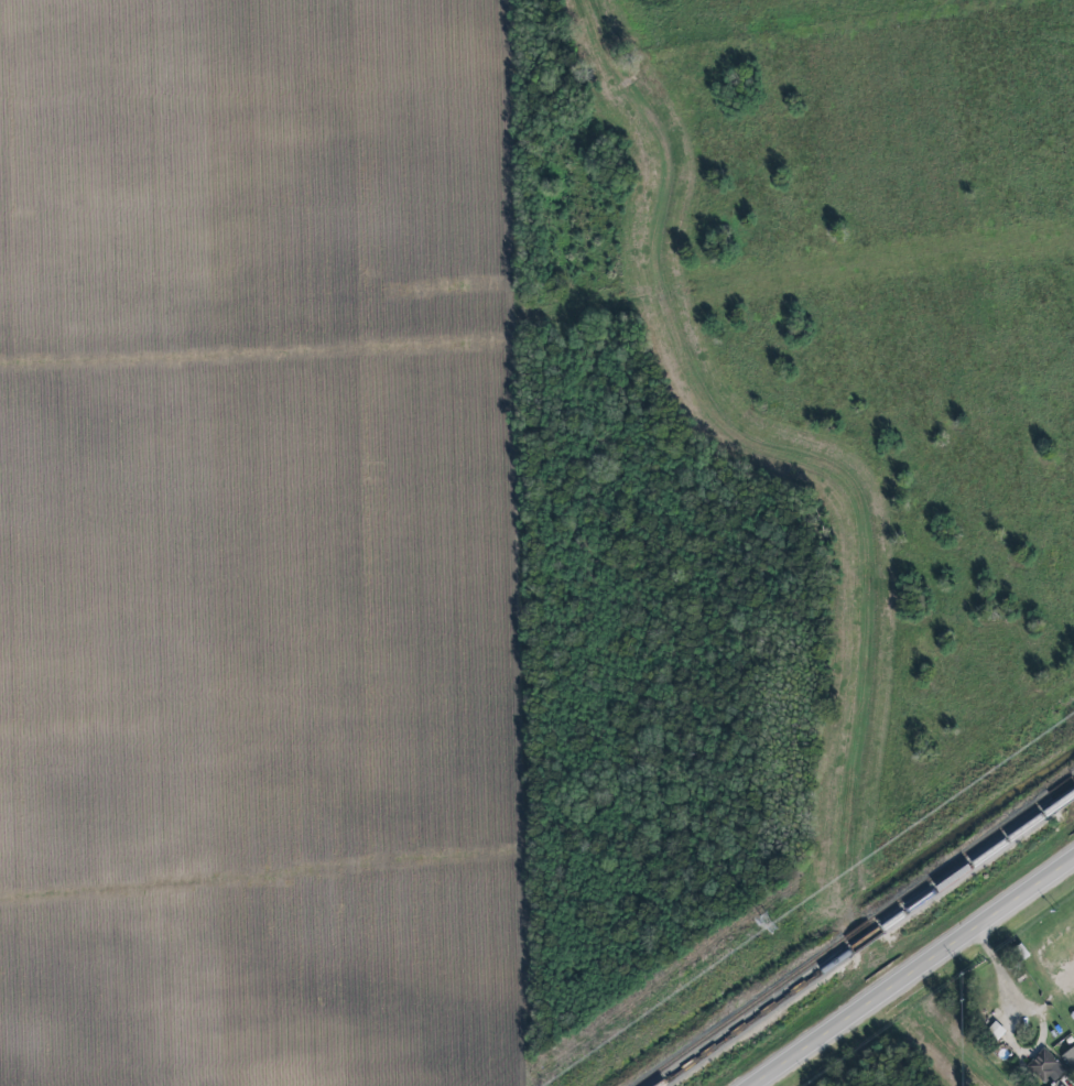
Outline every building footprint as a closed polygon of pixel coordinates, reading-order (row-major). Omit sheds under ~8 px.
[(1073,1070),(1073,1046),(1060,1056),(1071,1071),(1073,1070)] [(1065,1068),(1043,1048),(1026,1066),(1048,1085),(1065,1068)]
